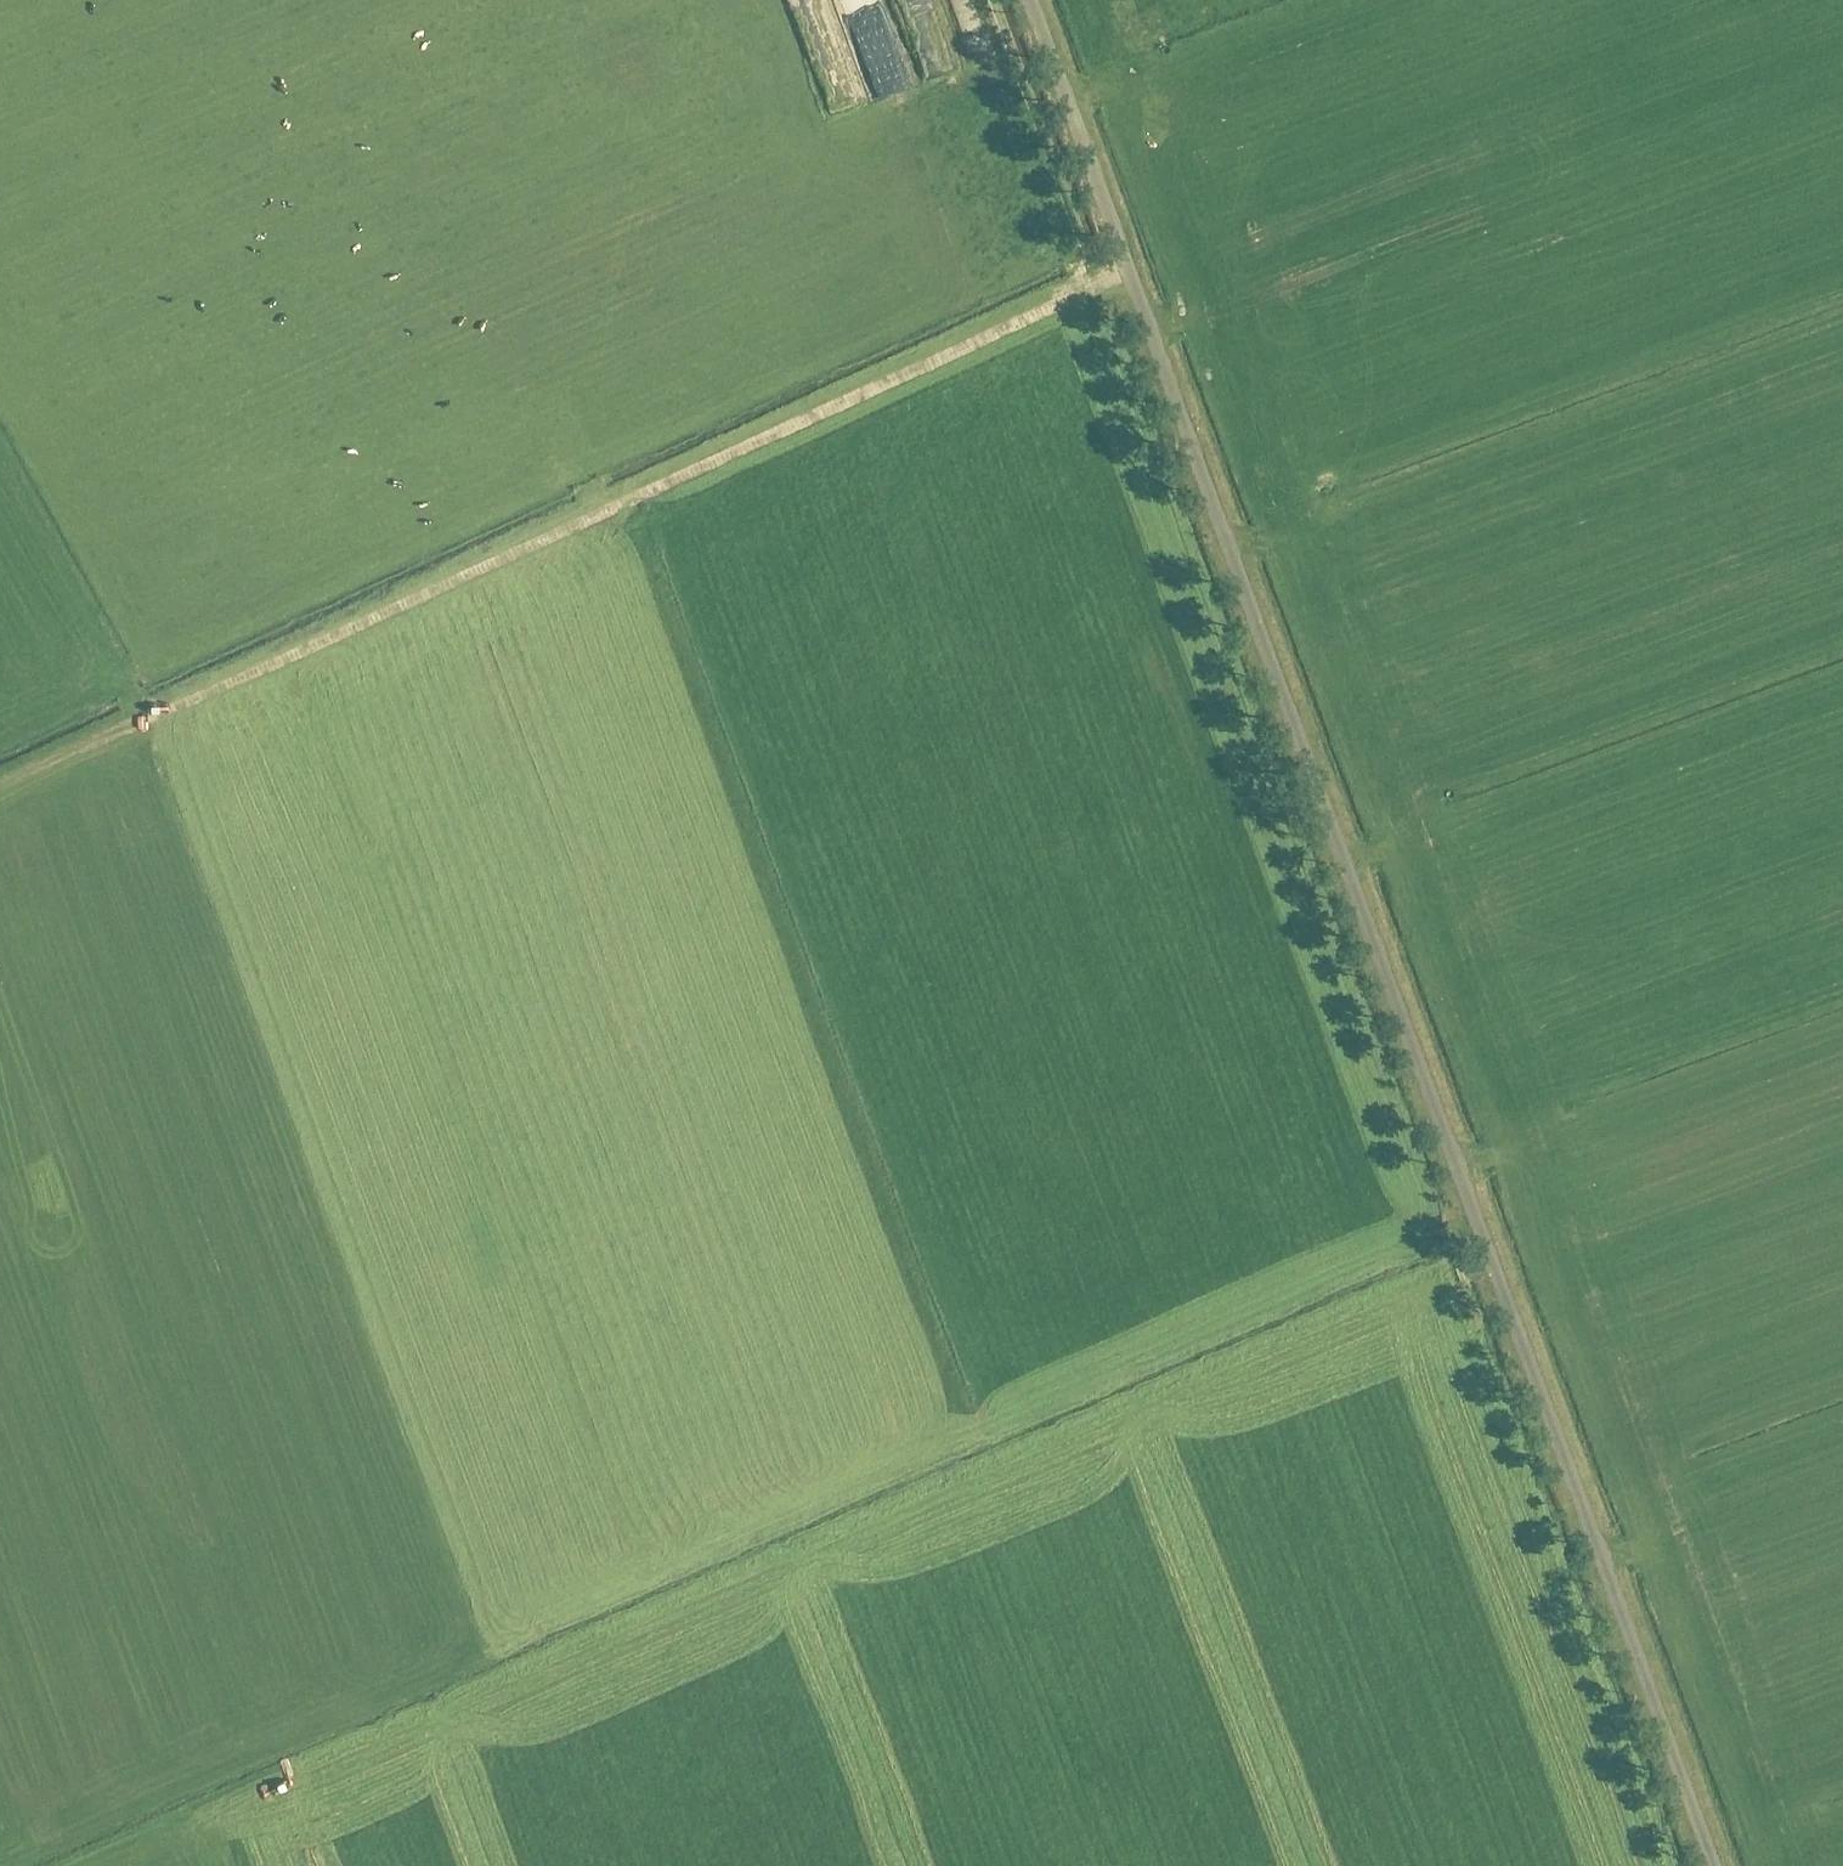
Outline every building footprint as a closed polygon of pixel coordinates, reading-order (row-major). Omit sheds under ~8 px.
[(893,75),(873,0),(845,0),(842,1),(864,83),(893,75)] [(971,0),(941,0),(964,62),(990,52),(971,0)] [(827,95),(827,108),(847,107),(846,93),(827,95)]
